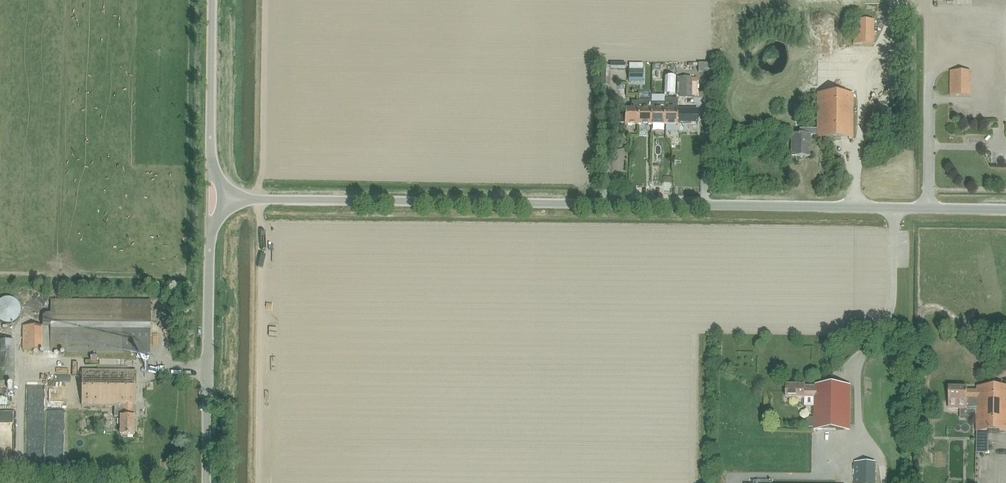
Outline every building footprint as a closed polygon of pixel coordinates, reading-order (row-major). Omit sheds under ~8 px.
[(873,45),(873,20),(852,20),(852,45),(873,45)] [(615,63),(615,76),(627,76),(626,63),(615,63)] [(600,68),(600,88),(608,88),(608,68),(600,68)] [(627,70),(627,81),(641,81),(642,70),(627,70)] [(970,96),(970,71),(949,71),(949,96),(970,96)] [(674,96),(674,77),(664,77),(663,95),(674,96)] [(678,77),(678,97),(696,97),(696,81),(692,81),(692,77),(678,77)] [(816,129),(809,129),(799,129),(799,135),(791,135),(791,157),(809,157),(810,135),(816,135),(816,139),(852,139),(852,94),(817,94),(816,129)] [(697,110),(677,110),(677,99),(664,99),(664,103),(663,103),(663,125),(676,125),(676,123),(697,123),(697,110)] [(650,103),(651,101),(637,100),(637,102),(637,125),(650,125),(650,104),(650,103)] [(624,125),(637,125),(637,102),(631,102),(631,109),(624,108),(624,125)] [(663,125),(663,103),(650,103),(650,104),(650,125),(663,125)] [(884,131),(884,123),(873,123),(873,131),(884,131)] [(20,311),(20,310),(20,308),(19,307),(19,305),(18,304),(18,303),(17,302),(16,301),(15,301),(14,300),(12,299),(11,299),(10,298),(9,298),(8,298),(6,298),(4,298),(3,299),(2,299),(0,300),(0,322),(1,323),(3,323),(4,323),(5,324),(6,324),(8,324),(9,324),(10,324),(11,323),(12,323),(13,322),(14,322),(15,321),(16,320),(17,319),(18,318),(19,317),(19,316),(20,315),(20,314),(20,312),(20,311)] [(42,326),(22,326),(22,351),(150,352),(151,301),(48,300),(48,314),(44,314),(42,317),(42,326)] [(12,384),(13,341),(0,341),(0,384),(12,384)] [(134,436),(134,407),(135,407),(135,372),(82,371),(81,407),(114,407),(114,418),(120,418),(120,436),(134,436)] [(804,386),(786,386),(786,399),(804,399),(804,397),(814,397),(814,430),(849,430),(850,386),(814,385),(814,386),(804,386)] [(948,409),(966,409),(976,409),(976,432),(1005,432),(1005,388),(977,387),(977,390),(967,390),(967,388),(949,388),(948,401),(948,409)] [(875,462),(854,462),(854,482),(875,482),(875,462)]
